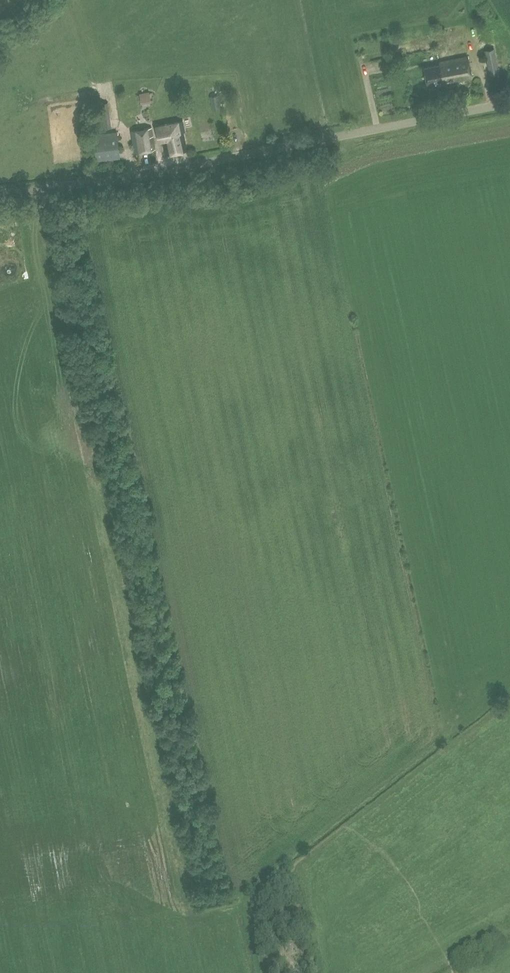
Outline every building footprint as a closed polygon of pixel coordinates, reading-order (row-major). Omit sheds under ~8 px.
[(492,16),(482,22),(491,38),(501,32),(492,16)] [(442,83),(471,78),(467,56),(438,62),(439,64),(423,67),(426,84),(442,81),(442,83)] [(378,70),(390,67),(388,61),(376,64),(378,70)] [(148,86),(138,94),(145,102),(155,93),(148,86)] [(220,108),(218,94),(210,96),(213,110),(220,108)] [(111,127),(106,102),(96,104),(101,129),(111,127)] [(162,140),(165,155),(187,150),(183,131),(185,131),(182,120),(156,126),(159,141),(162,140)] [(130,131),(133,153),(154,150),(151,127),(130,131)] [(96,160),(120,157),(116,131),(92,134),(96,160)]
